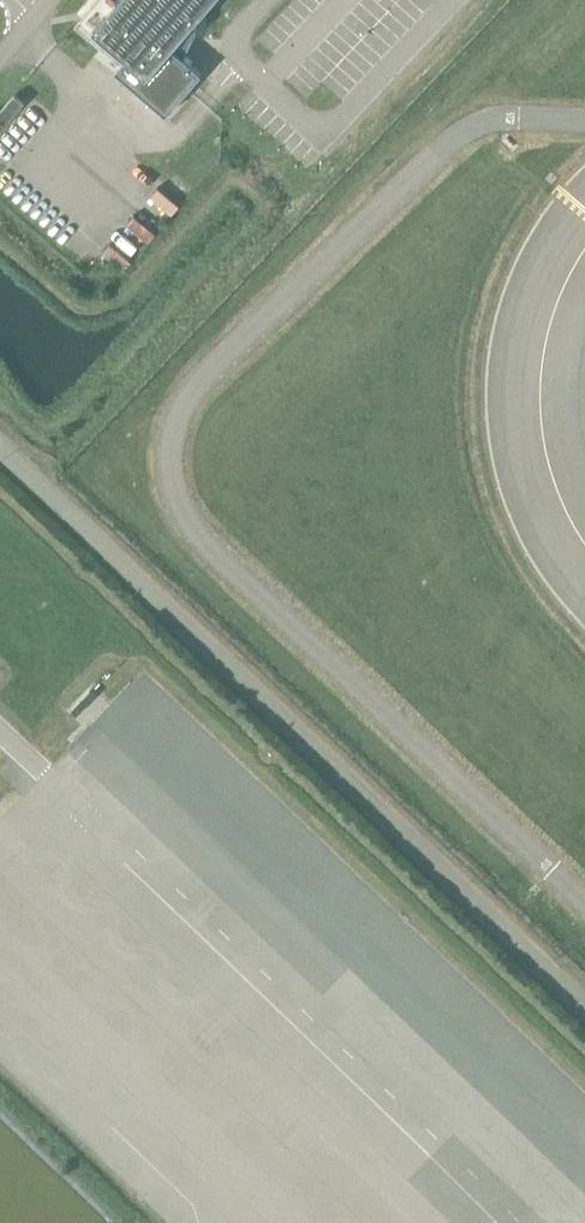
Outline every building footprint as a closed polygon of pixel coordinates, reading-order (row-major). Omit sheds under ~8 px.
[(93,30),(94,31),(126,59),(115,72),(166,116),(201,76),(171,49),(181,37),(183,39),(185,40),(187,40),(190,40),(192,39),(194,37),(195,36),(196,34),(197,31),(197,29),(196,27),(195,25),(193,23),(197,18),(213,0),(119,0),(93,30)] [(5,126),(24,104),(15,96),(0,114),(0,121),(5,126)] [(163,190),(142,210),(151,220),(172,200),(163,190)] [(127,212),(112,226),(136,252),(151,238),(127,212)] [(112,275),(125,262),(105,243),(93,256),(112,275)]
